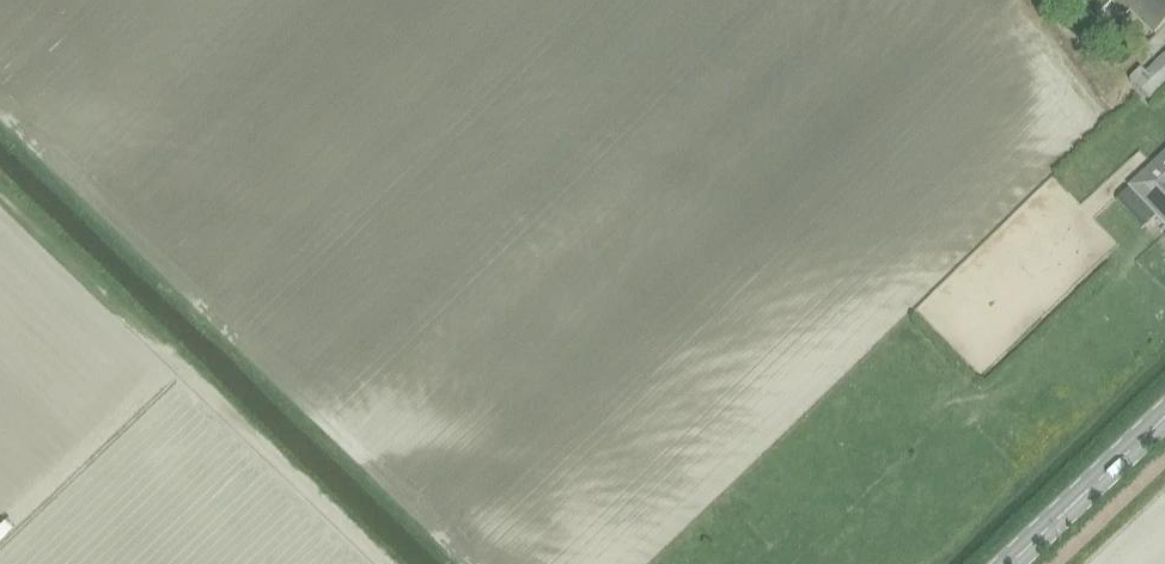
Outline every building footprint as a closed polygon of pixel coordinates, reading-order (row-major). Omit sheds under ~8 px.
[(1112,4),(1125,18),(1131,12),(1154,36),(1164,26),(1164,0),(1116,0),(1112,4)] [(1164,87),(1164,58),(1135,88),(1150,102),(1164,87)] [(1128,187),(1154,215),(1164,226),(1164,152),(1154,162),(1128,187)]
